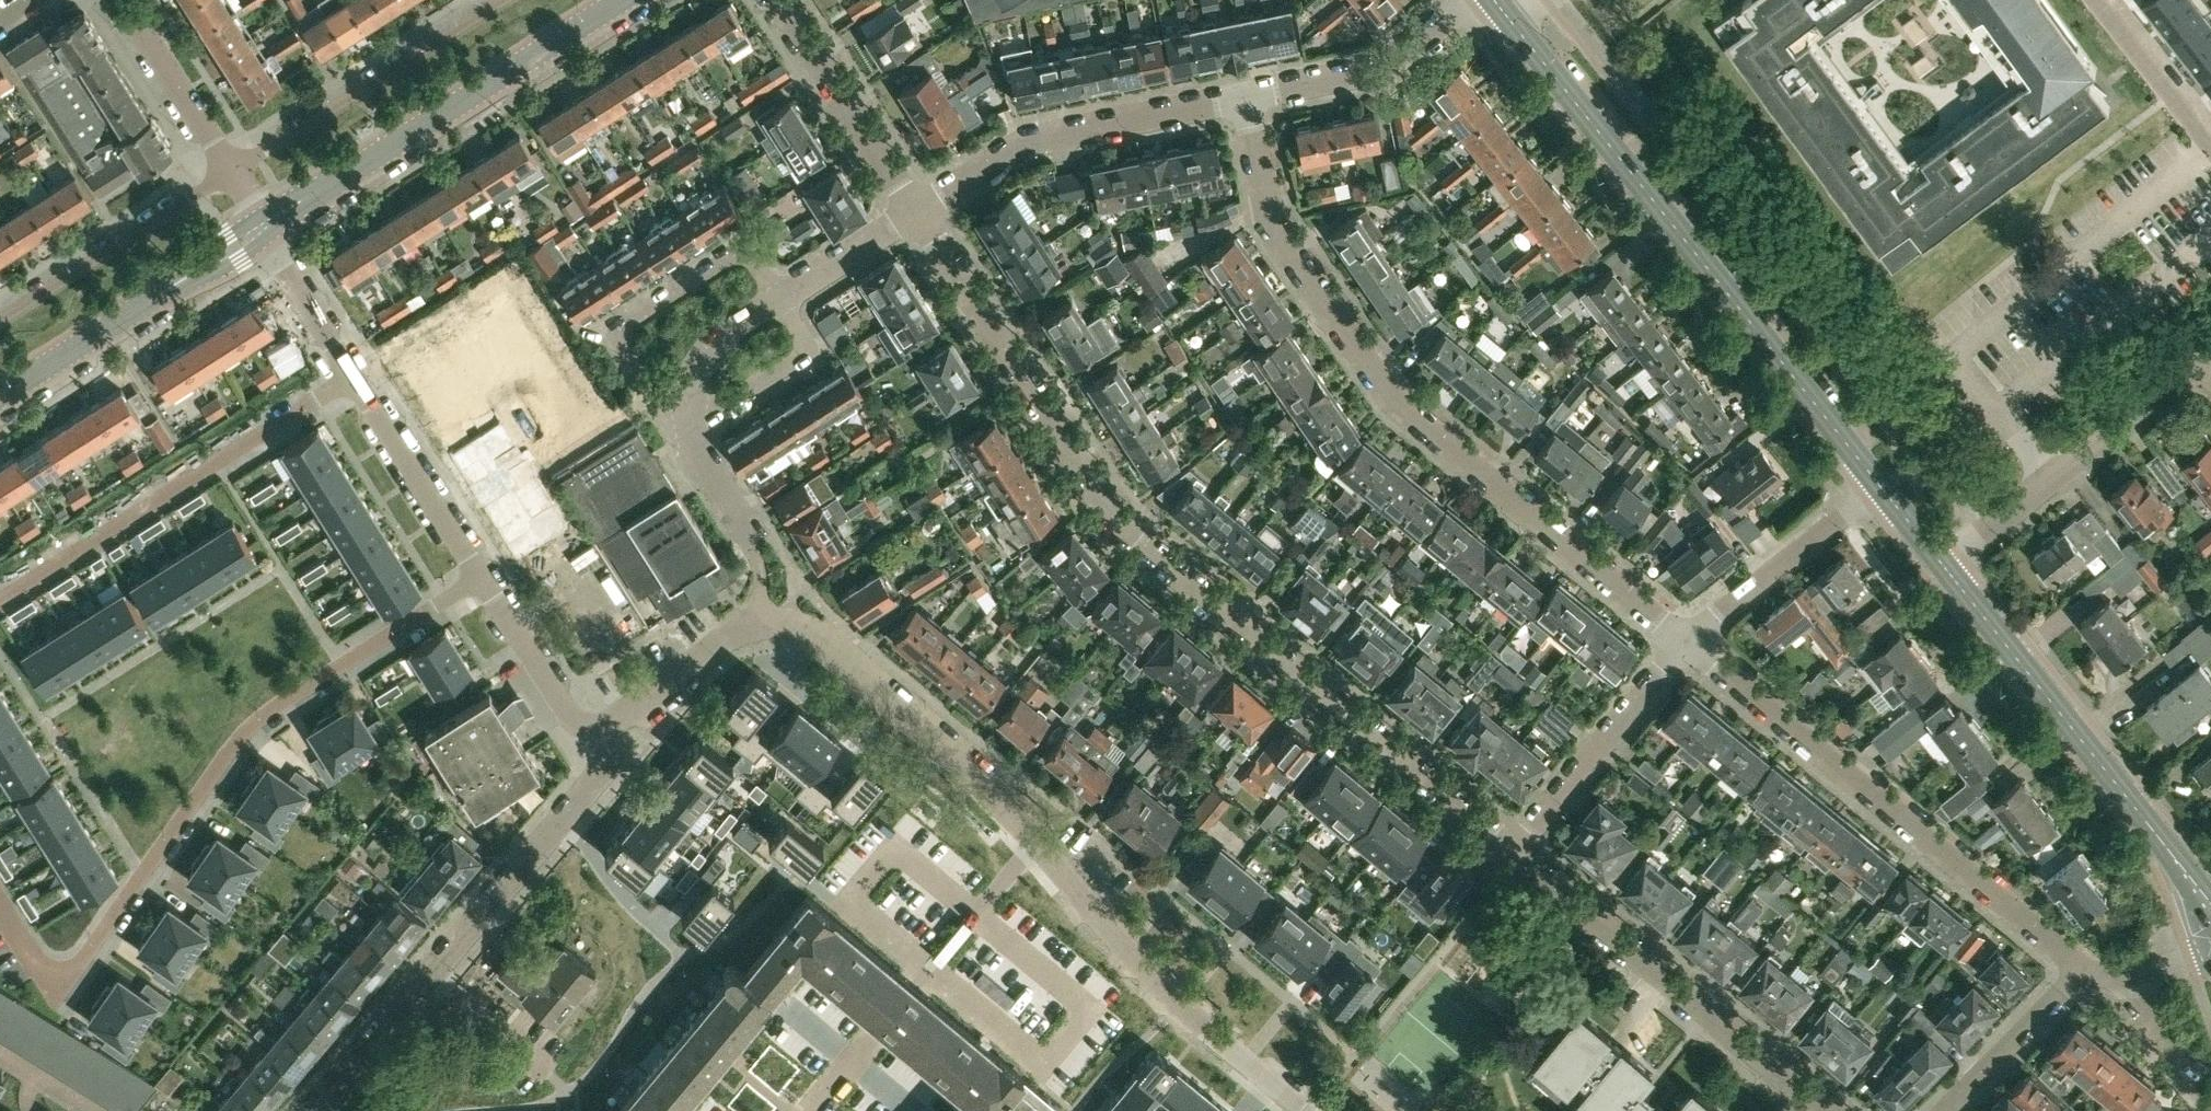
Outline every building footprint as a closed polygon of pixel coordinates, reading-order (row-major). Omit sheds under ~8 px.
[(230,0),(195,0),(188,4),(203,29),(235,8),(230,0)] [(259,1),(258,0),(241,0),(246,8),(259,1)] [(291,7),(296,15),(307,8),(306,7),(302,0),(291,7)] [(325,13),(326,13),(343,40),(364,27),(347,0),(319,0),(317,1),(325,13)] [(385,13),(377,0),(347,0),(364,27),(385,13)] [(406,0),(377,0),(385,13),(406,0)] [(847,6),(855,19),(872,8),(867,0),(856,0),(847,6)] [(896,0),(903,12),(922,1),(921,0),(896,0)] [(973,17),(1059,0),(966,0),(973,17)] [(1178,15),(1185,14),(1182,0),(1176,0),(1178,15)] [(1203,11),(1211,10),(1209,0),(1201,0),(1203,11)] [(1211,10),(1220,8),(1218,0),(1209,0),(1211,10)] [(1236,10),(1240,10),(1239,2),(1243,1),(1243,0),(1234,0),(1236,10)] [(1372,22),(1397,1),(1398,0),(1355,0),(1372,22)] [(1973,21),(1975,20),(1974,20),(1984,12),(2032,77),(1922,158),(1931,170),(1902,192),(1893,179),(1907,169),(1811,38),(1797,49),(1788,37),(1817,15),(1826,28),(1863,0),(1745,0),(1743,1),(1744,3),(1745,3),(1757,19),(1728,40),(1727,40),(1726,41),(1880,250),(1882,249),(1882,248),(1911,227),(1923,243),(1922,243),(1923,245),(2110,106),(2088,76),(2097,70),(2045,0),(1958,0),(1973,21)] [(2141,1),(2157,21),(2184,0),(2142,0),(2141,1)] [(2157,21),(2172,40),(2205,13),(2210,9),(2210,6),(2206,0),(2184,0),(2157,21)] [(1083,1),(1073,2),(1076,19),(1077,19),(1080,35),(1081,35),(1089,34),(1086,18),(1083,1)] [(1397,1),(1382,14),(1389,23),(1404,10),(1397,1)] [(727,2),(703,18),(726,54),(750,40),(743,29),(744,28),(734,12),(736,11),(731,2),(728,4),(727,2)] [(1343,2),(1329,13),(1336,21),(1350,11),(1343,2)] [(1273,6),(1262,9),(1263,12),(1271,49),(1297,44),(1289,6),(1274,10),(1273,6)] [(1135,7),(1126,9),(1129,25),(1138,23),(1135,7)] [(251,32),(235,8),(203,29),(218,53),(251,32)] [(33,91),(79,62),(103,46),(105,45),(84,11),(57,27),(53,21),(7,50),(33,91)] [(1248,11),(1238,14),(1238,17),(1247,56),(1249,55),(1249,53),(1271,49),(1263,12),(1249,15),(1248,11)] [(893,18),(865,36),(881,62),(910,43),(919,37),(902,12),(893,18)] [(1352,12),(1327,30),(1335,41),(1361,23),(1352,12)] [(343,40),(326,13),(325,13),(303,27),(321,54),(343,40)] [(1109,13),(1101,14),(1104,30),(1112,29),(1109,13)] [(1329,13),(1316,23),(1323,32),(1336,21),(1329,13)] [(2172,40),(2186,58),(2210,39),(2210,20),(2205,13),(2172,40)] [(1223,16),(1213,18),(1214,22),(1222,61),(1247,56),(1238,17),(1224,20),(1223,16)] [(703,18),(680,32),(696,58),(719,43),(726,54),(703,18)] [(1204,24),(1189,27),(1197,64),(1219,60),(1219,61),(1222,61),(1214,22),(1213,18),(1203,20),(1204,24)] [(1076,19),(1070,21),(1073,36),(1080,35),(1077,19),(1076,19)] [(1052,20),(1043,22),(1048,42),(1056,40),(1052,20)] [(1178,29),(1162,32),(1170,70),(1197,64),(1189,27),(1188,24),(1178,26),(1178,29)] [(301,40),(294,29),(282,37),(289,48),(301,40)] [(266,56),(251,32),(218,53),(234,77),(266,56)] [(680,32),(656,48),(673,73),(696,58),(680,32)] [(1142,33),(1131,35),(1132,39),(1140,76),(1166,71),(1159,33),(1143,36),(1142,33)] [(277,57),(289,48),(282,37),(270,46),(277,57)] [(1117,38),(1106,40),(1107,44),(1115,81),(1140,76),(1132,39),(1117,41),(1117,38)] [(2187,58),(2203,78),(2210,72),(2210,39),(2187,58)] [(1092,43),(1082,45),(1083,48),(1090,86),(1115,81),(1107,44),(1093,46),(1092,43)] [(1007,67),(1004,70),(1005,77),(1010,79),(1014,101),(1041,96),(1033,58),(1032,55),(1030,45),(999,52),(1002,66),(1007,65),(1007,67)] [(33,91),(63,138),(99,195),(139,169),(140,170),(172,150),(151,117),(149,118),(103,46),(79,62),(33,91)] [(656,48),(633,62),(650,88),(673,73),(656,48)] [(1083,48),(1057,54),(1065,91),(1090,86),(1083,48)] [(1046,56),(1033,58),(1041,96),(1065,91),(1057,54),(1056,50),(1046,53),(1046,56)] [(911,78),(898,86),(901,90),(899,91),(915,115),(947,95),(957,88),(959,87),(970,80),(972,79),(977,76),(982,72),(977,64),(953,79),(952,77),(947,80),(940,84),(931,70),(919,52),(902,63),(911,78)] [(1947,52),(1934,56),(1939,71),(1952,67),(1947,52)] [(234,77),(249,101),(279,82),(272,71),(275,69),(266,56),(234,77)] [(12,77),(0,59),(0,85),(12,77)] [(633,62),(610,77),(627,103),(650,88),(633,62)] [(1457,68),(1428,92),(1438,105),(1430,112),(1433,115),(1437,120),(1445,114),(1474,90),(1466,80),(1468,79),(1461,69),(1459,71),(1457,68)] [(767,70),(745,84),(754,97),(775,83),(767,70)] [(610,77),(586,92),(603,118),(627,103),(610,77)] [(959,87),(957,88),(962,96),(975,88),(970,80),(959,87)] [(745,84),(736,90),(745,103),(754,97),(745,84)] [(1474,90),(1445,114),(1437,120),(1440,124),(1443,128),(1451,121),(1462,135),(1491,112),(1489,109),(1492,107),(1484,97),(1481,99),(1474,90)] [(586,92),(563,106),(585,141),(587,144),(608,132),(600,119),(603,118),(586,92)] [(733,93),(723,99),(731,112),(741,106),(733,93)] [(947,95),(915,115),(930,139),(962,118),(947,95)] [(789,100),(764,116),(780,141),(806,125),(799,114),(799,109),(795,102),(791,101),(789,100)] [(1407,105),(1392,108),(1397,132),(1401,149),(1402,154),(1413,145),(1414,146),(1428,134),(1420,125),(1412,132),(1410,129),(1412,128),(1407,105)] [(563,106),(539,122),(561,157),(585,141),(563,106)] [(708,108),(699,114),(707,127),(717,121),(708,108)] [(1491,112),(1462,135),(1479,156),(1508,133),(1500,123),(1503,121),(1495,111),(1493,113),(1491,112)] [(1373,113),(1347,118),(1353,149),(1379,144),(1373,113)] [(691,120),(690,121),(698,133),(707,127),(699,114),(698,115),(691,120)] [(738,115),(720,127),(728,139),(746,127),(738,115)] [(1433,115),(1420,125),(1428,134),(1440,124),(1437,120),(1433,115)] [(1347,118),(1321,124),(1327,154),(1353,149),(1347,118)] [(1321,124),(1295,129),(1301,160),(1327,154),(1321,124)] [(10,130),(18,143),(27,137),(19,125),(10,130)] [(806,125),(780,141),(795,164),(790,168),(797,179),(826,160),(819,151),(821,149),(821,148),(821,143),(817,136),(813,135),(806,125)] [(1508,133),(1479,156),(1496,177),(1525,154),(1523,152),(1526,150),(1518,140),(1516,142),(1508,133)] [(31,141),(30,140),(22,145),(30,158),(39,153),(38,152),(49,145),(42,134),(31,141)] [(519,135),(496,149),(520,186),(531,179),(543,171),(535,160),(519,135)] [(666,135),(653,144),(661,157),(674,148),(666,135)] [(1200,145),(1189,148),(1197,184),(1199,194),(1205,193),(1206,196),(1225,192),(1223,179),(1224,179),(1223,177),(1226,174),(1225,164),(1220,163),(1216,142),(1213,143),(1211,140),(1201,142),(1200,145)] [(653,144),(643,151),(652,163),(661,157),(653,144)] [(22,163),(30,158),(22,145),(14,150),(22,163)] [(697,146),(677,159),(687,175),(694,170),(692,166),(704,157),(697,146)] [(1167,152),(1165,153),(1172,189),(1197,184),(1189,148),(1180,150),(1178,147),(1168,149),(1167,152)] [(496,149),(472,165),(496,201),(520,186),(496,149)] [(1141,158),(1139,158),(1147,195),(1172,189),(1165,153),(1164,153),(1163,152),(1154,154),(1153,151),(1142,154),(1141,158)] [(1496,178),(1487,185),(1500,201),(1502,200),(1505,205),(1513,198),(1542,175),(1534,166),(1537,164),(1529,154),(1527,156),(1525,154),(1496,177),(1496,178)] [(1125,161),(1115,163),(1122,200),(1123,200),(1147,195),(1139,158),(1138,158),(1136,155),(1126,157),(1125,161)] [(1394,156),(1380,159),(1386,187),(1400,184),(1394,156)] [(677,159),(667,166),(677,181),(686,175),(687,175),(677,159)] [(1467,159),(1455,169),(1462,177),(1474,167),(1467,159)] [(1093,168),(1089,168),(1099,215),(1125,210),(1123,200),(1122,200),(1115,163),(1106,165),(1104,162),(1094,164),(1093,168)] [(472,165),(448,180),(464,205),(488,190),(495,202),(496,201),(472,165)] [(768,201),(745,166),(725,179),(747,214),(768,201)] [(628,167),(610,179),(618,192),(635,181),(636,180),(633,176),(628,167)] [(835,169),(800,192),(814,214),(850,191),(844,183),(845,178),(840,171),(836,170),(835,169)] [(1080,169),(1068,171),(1073,196),(1086,194),(1081,169),(1080,169)] [(1455,169),(1441,180),(1448,188),(1462,177),(1455,169)] [(1068,171),(1054,174),(1059,199),(1073,196),(1068,171)] [(91,201),(75,175),(51,191),(67,216),(91,201)] [(1500,201),(1489,211),(1496,219),(1502,214),(1507,210),(1510,213),(1519,207),(1530,220),(1559,197),(1557,194),(1560,193),(1552,183),(1550,185),(1542,175),(1513,198),(1505,205),(1502,200),(1500,201)] [(578,177),(567,185),(570,191),(585,213),(614,194),(618,192),(610,179),(599,186),(600,187),(590,194),(582,183),(578,177)] [(636,180),(635,181),(642,192),(649,187),(642,177),(641,177),(636,180)] [(448,180),(425,195),(441,220),(464,205),(448,180)] [(1381,180),(1373,181),(1375,192),(1383,190),(1381,180)] [(618,192),(614,194),(621,205),(642,192),(635,181),(618,192)] [(1369,181),(1360,182),(1363,196),(1372,194),(1369,181)] [(1360,182),(1351,184),(1354,198),(1363,196),(1360,182)] [(1334,184),(1307,189),(1310,203),(1336,198),(1334,184)] [(709,188),(700,194),(703,198),(721,227),(729,222),(732,224),(741,218),(740,214),(722,186),(712,192),(709,188)] [(696,189),(676,202),(683,211),(701,239),(705,242),(714,236),(713,232),(721,227),(703,198),(700,194),(696,189)] [(988,214),(978,220),(992,243),(1026,220),(1018,208),(1027,201),(1019,189),(1010,195),(986,210),(988,214)] [(51,191),(28,205),(44,231),(67,216),(51,191)] [(850,191),(814,214),(828,236),(864,213),(864,212),(864,207),(860,200),(855,199),(850,191)] [(1409,195),(1406,198),(1415,210),(1423,203),(1414,191),(1409,195)] [(425,195),(402,209),(418,234),(441,220),(425,195)] [(1559,197),(1530,220),(1547,241),(1576,217),(1569,209),(1572,207),(1564,198),(1561,199),(1559,197)] [(614,200),(593,213),(594,214),(600,224),(602,223),(606,221),(609,219),(621,211),(614,200)] [(1226,205),(1230,213),(1239,209),(1236,201),(1226,205)] [(1423,203),(1415,210),(1416,211),(1433,233),(1442,227),(1431,213),(1423,203)] [(28,205),(5,220),(21,245),(44,231),(28,205)] [(1226,205),(1205,212),(1211,228),(1231,221),(1226,205)] [(1365,208),(1330,232),(1348,258),(1373,239),(1382,232),(1365,208)] [(402,209),(378,225),(394,250),(418,234),(402,209)] [(669,213),(660,220),(663,224),(681,252),(689,247),(693,249),(702,244),(701,239),(683,211),(672,218),(669,213)] [(1489,211),(1460,234),(1463,238),(1467,243),(1492,222),(1496,219),(1489,211)] [(1205,212),(1195,216),(1200,230),(1200,232),(1211,228),(1205,212)] [(593,213),(585,218),(592,229),(593,228),(600,224),(594,214),(593,213)] [(550,217),(543,222),(551,235),(559,230),(550,217)] [(783,217),(759,232),(768,245),(791,231),(790,229),(791,229),(790,228),(783,217)] [(807,217),(790,228),(791,229),(790,229),(791,231),(797,239),(814,228),(807,217)] [(1538,248),(1537,249),(1541,254),(1545,259),(1548,257),(1558,269),(1565,263),(1594,240),(1592,238),(1594,236),(1586,226),(1584,228),(1576,217),(1547,241),(1538,248)] [(1179,218),(1170,220),(1173,236),(1174,238),(1183,235),(1182,234),(1180,225),(1179,218)] [(0,223),(0,259),(21,245),(5,220),(0,223)] [(1026,220),(992,243),(1007,265),(1041,244),(1026,220)] [(543,222),(532,229),(533,231),(536,235),(540,242),(551,235),(543,222)] [(551,235),(558,246),(566,241),(578,233),(571,222),(559,230),(551,235)] [(1192,222),(1180,225),(1182,234),(1194,232),(1192,222)] [(643,237),(641,238),(659,267),(661,265),(681,252),(663,224),(643,237)] [(378,225),(355,239),(371,264),(394,250),(378,225)] [(1138,226),(1129,228),(1134,248),(1142,246),(1138,226)] [(1129,228),(1120,230),(1125,250),(1134,248),(1129,228)] [(1101,229),(1088,237),(1093,246),(1107,237),(1101,229)] [(535,246),(524,253),(538,273),(540,276),(559,264),(558,262),(565,258),(558,246),(551,235),(540,242),(535,246)] [(1233,235),(1202,256),(1217,278),(1247,257),(1242,248),(1243,245),(1237,236),(1233,236),(1233,235)] [(497,237),(488,242),(497,255),(505,249),(497,237)] [(1090,250),(1085,253),(1093,265),(1115,251),(1116,251),(1107,237),(1093,246),(1089,249),(1090,250)] [(1451,237),(1442,244),(1451,255),(1452,257),(1461,250),(1457,245),(1451,237)] [(639,239),(619,253),(637,281),(657,268),(659,267),(641,238),(639,239)] [(355,239),(331,255),(347,279),(371,264),(355,239)] [(1041,244),(1007,265),(1023,290),(1042,277),(1045,281),(1059,272),(1049,256),(1057,250),(1049,239),(1041,244)] [(1373,239),(1348,258),(1365,283),(1366,283),(1391,264),(1373,239)] [(488,242),(479,248),(487,261),(497,255),(488,242)] [(1535,245),(1524,254),(1530,263),(1541,254),(1537,249),(1538,248),(1535,245)] [(1144,246),(1123,260),(1129,269),(1131,272),(1152,258),(1144,246)] [(609,259),(599,265),(617,294),(621,296),(630,290),(629,286),(637,281),(619,253),(616,248),(606,254),(609,259)] [(1452,257),(1460,269),(1469,262),(1471,261),(1461,250),(1452,257)] [(1115,251),(1093,265),(1094,267),(1107,285),(1124,272),(1128,270),(1115,251)] [(1524,254),(1508,266),(1515,275),(1530,263),(1524,254)] [(893,257),(856,280),(871,303),(907,279),(902,271),(902,266),(898,260),(894,259),(893,257)] [(1247,257),(1217,278),(1232,299),(1262,278),(1262,277),(1264,273),(1258,265),(1253,265),(1247,257)] [(1152,258),(1131,272),(1139,283),(1159,269),(1152,258)] [(1366,283),(1365,283),(1382,307),(1409,288),(1417,282),(1416,281),(1407,288),(1391,264),(1366,283)] [(586,267),(575,273),(579,278),(597,306),(605,301),(608,304),(618,298),(617,294),(599,265),(589,272),(586,267)] [(450,266),(442,272),(450,284),(458,279),(450,266)] [(1588,288),(1581,293),(1589,304),(1600,318),(1607,312),(1631,293),(1611,268),(1588,287),(1588,288)] [(1159,269),(1139,283),(1147,295),(1148,294),(1168,280),(1159,269)] [(442,272),(432,278),(440,291),(450,284),(442,272)] [(569,284),(559,291),(578,319),(581,321),(590,316),(590,311),(597,306),(579,278),(575,273),(566,279),(569,284)] [(1192,289),(1184,294),(1186,298),(1195,293),(1209,283),(1204,276),(1190,286),(1192,289)] [(1262,278),(1232,299),(1246,319),(1276,298),(1271,290),(1273,286),(1267,278),(1262,278)] [(907,279),(871,303),(885,324),(921,301),(921,296),(917,289),(913,288),(907,279)] [(429,280),(418,287),(425,297),(435,290),(429,280)] [(1409,288),(1382,307),(1398,331),(1434,306),(1417,282),(1409,288)] [(1209,283),(1195,293),(1200,300),(1214,291),(1209,283)] [(1541,288),(1515,310),(1523,320),(1525,320),(1550,300),(1541,288)] [(1494,293),(1486,300),(1495,311),(1504,305),(1494,293)] [(1600,318),(1599,319),(1618,343),(1627,336),(1640,326),(1651,318),(1631,293),(1607,312),(1600,318)] [(403,296),(395,301),(403,314),(412,309),(403,296)] [(1238,325),(1224,335),(1229,342),(1251,327),(1261,341),(1291,320),(1290,318),(1292,315),(1286,306),(1282,306),(1276,298),(1246,319),(1238,324),(1238,325)] [(1070,300),(1042,318),(1058,341),(1086,323),(1085,321),(1089,318),(1083,310),(1079,313),(1070,300)] [(395,301),(376,313),(384,325),(403,314),(395,301)] [(885,324),(876,330),(898,362),(912,353),(905,343),(936,323),(930,315),(931,310),(926,303),(922,302),(921,301),(885,324)] [(1551,301),(1526,320),(1536,332),(1560,313),(1551,301)] [(257,302),(230,319),(246,345),(273,328),(257,302)] [(1153,305),(1138,315),(1147,330),(1163,320),(1153,305)] [(1504,305),(1495,311),(1505,323),(1512,317),(1513,316),(1504,305)] [(837,311),(819,323),(825,333),(843,321),(837,311)] [(1086,323),(1058,341),(1073,364),(1090,353),(1093,358),(1119,342),(1100,314),(1086,323)] [(1442,314),(1414,341),(1427,351),(1424,355),(1449,374),(1468,350),(1475,341),(1451,322),(1442,314)] [(1233,318),(1219,327),(1220,328),(1224,335),(1238,325),(1238,324),(1233,318)] [(1619,343),(1614,347),(1624,359),(1637,349),(1646,362),(1671,343),(1651,318),(1640,326),(1627,336),(1618,343),(1619,343)] [(230,319),(204,336),(221,362),(246,345),(230,319)] [(843,321),(825,333),(836,351),(837,352),(856,340),(843,321)] [(1254,352),(1240,360),(1240,361),(1247,371),(1252,368),(1259,379),(1269,373),(1299,352),(1298,351),(1300,347),(1294,338),(1290,339),(1284,331),(1254,352)] [(1552,335),(1546,343),(1549,346),(1552,348),(1557,352),(1564,345),(1552,335)] [(204,336),(179,352),(195,378),(221,362),(204,336)] [(1174,338),(1164,344),(1170,354),(1174,361),(1186,354),(1181,347),(1176,337),(1175,337),(1174,338)] [(1534,339),(1528,346),(1539,357),(1546,349),(1538,341),(1535,338),(1534,339)] [(1468,350),(1449,374),(1471,393),(1491,369),(1499,358),(1499,357),(1497,359),(1475,341),(1468,350)] [(948,342),(916,362),(924,374),(921,376),(927,387),(931,384),(962,364),(957,355),(957,350),(953,344),(948,343),(948,342)] [(1671,343),(1646,362),(1654,371),(1648,376),(1660,391),(1666,386),(1690,367),(1671,343)] [(1564,345),(1557,352),(1561,356),(1569,363),(1575,355),(1564,345)] [(1546,349),(1539,357),(1541,359),(1551,367),(1558,359),(1561,356),(1557,352),(1552,348),(1550,351),(1546,349)] [(179,352),(152,369),(168,395),(195,378),(179,352)] [(1299,352),(1269,373),(1283,394),(1313,373),(1307,364),(1309,360),(1303,352),(1299,352)] [(1186,354),(1174,361),(1179,368),(1191,361),(1186,354)] [(1491,369),(1471,393),(1494,412),(1514,387),(1523,377),(1511,367),(1499,358),(1491,369)] [(269,362),(260,367),(270,382),(278,376),(269,362)] [(850,373),(859,386),(875,377),(867,363),(850,373)] [(931,384),(927,387),(934,397),(938,395),(945,407),(977,386),(976,386),(976,381),(972,374),(968,373),(962,364),(931,384)] [(833,374),(824,380),(842,409),(862,396),(843,367),(842,367),(840,365),(832,370),(833,374)] [(1116,366),(1088,384),(1095,394),(1092,398),(1097,405),(1102,405),(1103,407),(1131,389),(1116,366)] [(260,367),(252,372),(261,387),(270,382),(260,367)] [(1666,386),(1660,391),(1679,415),(1685,411),(1709,392),(1690,367),(1666,386)] [(1217,391),(1230,382),(1223,373),(1211,381),(1217,391)] [(1313,373),(1283,394),(1298,415),(1328,394),(1327,393),(1328,392),(1323,386),(1325,382),(1319,373),(1314,374),(1313,373)] [(1580,376),(1562,398),(1573,407),(1591,386),(1580,376)] [(1603,376),(1597,383),(1608,393),(1614,386),(1611,383),(1603,376)] [(1514,387),(1494,412),(1517,431),(1521,426),(1536,408),(1537,406),(1546,396),(1523,377),(1514,387)] [(806,391),(804,393),(822,422),(842,409),(824,380),(816,385),(814,382),(805,387),(806,391)] [(1131,389),(1103,407),(1109,416),(1107,422),(1111,428),(1117,428),(1118,430),(1146,412),(1138,400),(1147,394),(1140,383),(1131,389)] [(1614,386),(1608,393),(1619,403),(1625,396),(1616,388),(1614,386)] [(121,389),(95,406),(111,432),(138,415),(121,389)] [(921,390),(906,400),(912,409),(928,399),(921,390)] [(793,400),(784,406),(802,434),(822,422),(804,393),(802,394),(800,391),(792,396),(793,400)] [(1685,411),(1679,415),(1683,420),(1689,415),(1706,436),(1700,441),(1709,451),(1730,434),(1722,424),(1730,418),(1709,392),(1685,411)] [(1205,394),(1194,402),(1199,410),(1210,402),(1205,394)] [(1328,394),(1298,415),(1312,436),(1342,414),(1344,410),(1338,401),(1333,402),(1328,394)] [(217,395),(209,400),(218,414),(226,410),(217,395)] [(1600,398),(1592,406),(1603,416),(1609,408),(1600,398)] [(881,406),(874,411),(879,418),(889,411),(895,408),(897,406),(892,399),(881,406)] [(209,400),(200,405),(209,420),(218,414),(209,400)] [(1210,402),(1199,410),(1204,417),(1215,410),(1210,402)] [(1239,404),(1225,414),(1232,424),(1246,415),(1239,404)] [(95,406),(69,422),(86,448),(111,432),(95,406)] [(766,418),(764,419),(782,447),(802,434),(784,406),(776,411),(773,409),(765,414),(766,418)] [(1609,408),(1603,416),(1614,427),(1621,419),(1609,408)] [(1146,412),(1118,430),(1124,439),(1122,445),(1126,451),(1132,451),(1133,453),(1161,435),(1160,434),(1151,420),(1156,417),(1150,409),(1146,412)] [(1285,414),(1272,423),(1276,430),(1289,421),(1285,414)] [(1342,414),(1312,436),(1321,448),(1317,451),(1315,454),(1315,457),(1316,462),(1318,467),(1326,474),(1333,465),(1343,454),(1339,449),(1357,436),(1352,428),(1354,425),(1347,416),(1344,416),(1342,414)] [(157,416),(144,424),(161,451),(174,443),(157,416)] [(1553,429),(1533,453),(1558,473),(1577,449),(1587,437),(1562,416),(1552,428),(1553,429)] [(753,426),(744,432),(769,470),(770,469),(763,459),(782,447),(764,419),(763,419),(761,417),(752,422),(753,426)] [(1650,419),(1643,427),(1652,436),(1654,438),(1661,430),(1661,429),(1660,428),(1650,419)] [(862,421),(854,426),(862,439),(869,435),(863,423),(862,421)] [(980,425),(949,446),(966,472),(976,465),(977,466),(1010,444),(1009,443),(1010,439),(1006,433),(1002,432),(994,421),(982,429),(980,425)] [(1289,421),(1276,430),(1281,436),(1294,427),(1289,421)] [(69,422),(43,439),(60,465),(86,448),(69,422)] [(2197,477),(2192,482),(2199,490),(2210,481),(2210,440),(2199,424),(2187,433),(2192,439),(2178,450),(2186,461),(2185,462),(2197,477)] [(854,426),(846,431),(854,444),(862,439),(854,426)] [(317,427),(282,450),(295,471),(331,448),(317,427)] [(885,428),(871,437),(879,449),(893,439),(885,428)] [(1161,435),(1133,453),(1139,462),(1137,468),(1142,475),(1147,475),(1148,476),(1176,458),(1168,445),(1177,439),(1170,428),(1160,434),(1161,435)] [(1661,430),(1654,438),(1665,448),(1666,447),(1673,440),(1661,429),(1661,430)] [(564,477),(558,480),(596,540),(600,537),(638,595),(649,588),(667,616),(668,616),(676,610),(677,611),(697,598),(697,599),(701,597),(710,591),(716,587),(715,587),(735,574),(721,554),(717,556),(671,483),(637,430),(564,477)] [(744,432),(724,445),(742,473),(753,466),(759,476),(769,470),(744,432)] [(1627,434),(1611,454),(1621,463),(1637,443),(1627,434)] [(1622,482),(1602,507),(1626,527),(1647,502),(1634,492),(1649,474),(1639,465),(1655,444),(1643,435),(1637,443),(1621,463),(1631,472),(1623,483),(1622,482)] [(1577,449),(1558,473),(1580,492),(1600,468),(1610,456),(1587,437),(1577,449)] [(43,439),(18,455),(34,481),(60,465),(43,439)] [(1361,439),(1338,467),(1358,484),(1381,456),(1373,449),(1374,446),(1366,440),(1363,441),(1361,439)] [(981,471),(973,477),(984,492),(991,487),(992,488),(993,488),(1024,467),(1010,444),(977,466),(981,471)] [(821,447),(814,452),(822,465),(830,460),(821,447)] [(134,448),(125,454),(134,468),(143,463),(134,448)] [(331,448),(295,471),(308,491),(343,468),(331,448)] [(1242,449),(1231,463),(1238,468),(1247,458),(1249,455),(1242,449)] [(1738,460),(1715,479),(1729,497),(1717,506),(1745,542),(1762,529),(1743,506),(1781,475),(1760,449),(1741,464),(1738,460)] [(814,452),(806,456),(814,469),(815,470),(822,465),(814,452)] [(125,454),(117,459),(126,473),(134,468),(125,454)] [(0,466),(0,484),(9,498),(34,481),(18,455),(0,466)] [(1381,456),(1358,484),(1377,500),(1401,472),(1399,471),(1400,467),(1392,461),(1389,462),(1381,456)] [(1175,458),(1158,470),(1163,478),(1180,466),(1175,458)] [(1247,458),(1238,468),(1245,474),(1254,463),(1247,458)] [(2190,496),(2181,485),(2183,483),(2167,463),(2156,472),(2172,492),(2173,491),(2181,503),(2190,496)] [(993,488),(992,488),(1006,510),(1039,489),(1037,487),(1039,483),(1035,477),(1030,476),(1024,467),(993,488)] [(343,468),(308,491),(321,511),(356,488),(343,468)] [(1188,468),(1163,487),(1177,498),(1170,507),(1180,515),(1179,520),(1185,525),(1190,523),(1192,525),(1213,498),(1201,488),(1205,482),(1188,468)] [(804,481),(774,500),(778,507),(777,508),(782,517),(784,516),(786,519),(816,500),(830,491),(833,489),(831,486),(826,478),(821,470),(820,471),(804,481)] [(1313,470),(1299,487),(1309,495),(1323,479),(1313,470)] [(930,471),(919,479),(926,489),(926,491),(927,491),(930,496),(942,489),(937,481),(930,471)] [(1401,472),(1377,500),(1397,516),(1420,488),(1411,481),(1412,478),(1404,471),(1401,473),(1401,472)] [(782,472),(774,477),(781,489),(789,484),(782,472)] [(2159,523),(2155,517),(2163,510),(2157,502),(2161,499),(2147,481),(2144,484),(2136,474),(2112,493),(2145,534),(2159,523)] [(774,477),(756,489),(757,490),(764,500),(781,489),(774,477)] [(1693,477),(1682,486),(1705,515),(1716,506),(1693,477)] [(82,481),(74,487),(83,501),(91,496),(82,481)] [(272,481),(261,488),(266,495),(277,488),(272,481)] [(2199,490),(2206,498),(2210,494),(2210,495),(2210,481),(2199,490)] [(1283,483),(1278,490),(1285,496),(1290,489),(1283,483)] [(9,498),(0,484),(0,503),(9,498)] [(1344,486),(1334,499),(1341,504),(1351,492),(1344,486)] [(74,487),(65,492),(75,506),(83,501),(74,487)] [(271,506),(289,496),(284,487),(266,498),(271,506)] [(261,488),(250,495),(254,502),(266,495),(261,488)] [(356,488),(321,511),(333,531),(369,508),(356,488)] [(1420,488),(1397,516),(1417,533),(1440,505),(1439,503),(1439,500),(1431,493),(1428,495),(1420,488)] [(942,489),(930,496),(935,503),(940,500),(946,496),(942,489)] [(1006,510),(991,520),(997,530),(996,531),(1010,553),(1029,541),(1022,532),(1039,521),(1041,525),(1056,515),(1039,489),(1006,510)] [(789,524),(787,525),(793,535),(795,534),(803,546),(834,526),(837,524),(848,517),(849,516),(862,508),(874,500),(869,492),(869,491),(856,499),(857,500),(844,509),(835,496),(821,505),(820,504),(789,524)] [(926,491),(906,504),(914,517),(935,504),(935,503),(930,496),(927,491),(926,491)] [(1213,498),(1192,525),(1201,532),(1200,537),(1206,542),(1211,540),(1213,542),(1234,516),(1223,506),(1228,499),(1219,491),(1213,498)] [(200,492),(189,499),(194,506),(205,499),(200,492)] [(1351,492),(1341,504),(1347,510),(1358,497),(1351,492)] [(189,499),(178,506),(183,513),(194,506),(189,499)] [(874,500),(862,508),(873,524),(885,516),(874,500)] [(1310,502),(1292,523),(1310,537),(1310,538),(1328,517),(1310,502)] [(567,506),(512,529),(523,557),(579,534),(567,506)] [(369,508),(333,531),(346,551),(381,528),(369,508)] [(1444,508),(1420,537),(1440,553),(1464,524),(1462,523),(1463,520),(1455,513),(1452,514),(1444,508)] [(1663,509),(1637,541),(1649,551),(1676,518),(1664,509),(1663,509)] [(1234,516),(1213,542),(1223,550),(1222,555),(1228,560),(1233,559),(1234,559),(1256,533),(1255,533),(1242,522),(1245,518),(1238,512),(1234,516)] [(31,514),(23,519),(32,534),(36,531),(40,529),(31,514)] [(161,517),(149,524),(154,532),(165,525),(161,517)] [(834,526),(803,546),(808,553),(806,555),(811,564),(814,563),(817,567),(847,547),(840,535),(843,533),(854,527),(848,517),(837,524),(834,526)] [(1310,537),(1302,548),(1314,558),(1340,526),(1328,517),(1310,538),(1310,537)] [(1709,518),(1687,536),(1713,567),(1734,550),(1709,518)] [(2094,549),(2097,546),(2111,563),(2112,564),(2126,552),(2121,547),(2122,546),(2106,527),(2092,538),(2076,518),(2063,529),(2065,531),(2056,538),(2053,534),(2043,542),(2046,546),(2034,555),(2042,565),(2038,568),(2049,583),(2054,580),(2064,573),(2066,576),(2079,567),(2076,563),(2088,554),(2087,554),(2094,549)] [(23,519),(14,525),(23,539),(32,534),(23,519)] [(1256,533),(1234,559),(1243,567),(1242,572),(1248,577),(1253,575),(1255,577),(1277,551),(1287,538),(1266,520),(1255,533),(1256,533)] [(232,521),(212,534),(234,569),(255,556),(232,521)] [(297,521),(286,528),(291,535),(302,528),(297,521)] [(1349,533),(1368,548),(1379,537),(1359,521),(1349,533)] [(971,522),(959,529),(965,538),(976,530),(971,522)] [(149,524),(138,531),(143,539),(154,532),(149,524)] [(1464,524),(1440,553),(1459,569),(1483,540),(1481,538),(1481,535),(1473,528),(1470,530),(1464,524)] [(286,528),(275,535),(280,542),(291,535),(286,528)] [(381,528),(346,551),(359,571),(394,548),(381,528)] [(2195,542),(2202,551),(2210,544),(2210,529),(2195,542)] [(976,530),(965,538),(971,547),(982,539),(976,530)] [(1070,530),(1041,555),(1058,575),(1087,550),(1090,548),(1083,539),(1078,540),(1070,530)] [(212,534),(192,547),(214,582),(234,569),(212,534)] [(1687,536),(1665,554),(1680,573),(1676,575),(1684,585),(1688,582),(1689,585),(1713,567),(1687,536)] [(2134,537),(2122,546),(2121,547),(2126,552),(2146,577),(2145,578),(2155,591),(2168,581),(2149,557),(2134,537)] [(1483,540),(1459,569),(1479,585),(1503,557),(1502,556),(1496,550),(1496,547),(1488,540),(1485,542),(1485,541),(1485,542),(1483,540)] [(1399,542),(1391,552),(1397,558),(1405,547),(1399,542)] [(120,543),(108,550),(113,558),(124,550),(120,543)] [(1373,554),(1383,560),(1391,550),(1383,544),(1373,554)] [(192,547),(172,559),(194,595),(214,582),(192,547)] [(394,548),(359,571),(371,591),(407,568),(394,548)] [(1087,550),(1058,575),(1076,595),(1105,570),(1098,562),(1098,557),(1090,548),(1087,550)] [(1029,552),(1018,563),(1025,571),(1036,561),(1029,552)] [(2125,593),(2145,578),(2146,577),(2126,552),(2112,564),(2111,563),(2103,570),(2113,582),(2115,581),(2115,580),(2125,593)] [(101,555),(90,562),(95,569),(106,562),(101,555)] [(1817,579),(1808,587),(1825,608),(1827,611),(1831,608),(1837,603),(1839,601),(1842,604),(1852,596),(1850,593),(1865,580),(1845,555),(1816,577),(1817,579)] [(1503,557),(1479,585),(1499,602),(1523,573),(1521,572),(1522,569),(1514,562),(1511,564),(1503,557)] [(172,559),(152,572),(174,607),(194,595),(172,559)] [(323,560),(311,567),(316,575),(327,568),(323,560)] [(938,563),(906,583),(913,594),(913,595),(945,575),(938,563)] [(1305,563),(1276,599),(1285,606),(1284,607),(1295,616),(1297,615),(1298,616),(1327,580),(1305,563)] [(311,567),(300,575),(305,582),(316,575),(311,567)] [(845,594),(841,596),(849,608),(852,606),(859,617),(900,591),(898,588),(885,567),(844,593),(845,594)] [(407,568),(371,591),(384,611),(420,589),(407,568)] [(607,570),(590,581),(598,593),(615,583),(607,570)] [(152,572),(131,585),(153,621),(174,607),(152,572)] [(1446,572),(1437,583),(1444,589),(1453,578),(1446,572)] [(2091,599),(2112,582),(2104,572),(2082,587),(2091,599)] [(71,573),(60,580),(65,588),(76,581),(71,573)] [(1523,573),(1499,602),(1513,613),(1509,618),(1515,623),(1519,618),(1543,590),(1535,583),(1535,580),(1527,574),(1525,575),(1523,573)] [(976,574),(965,581),(970,588),(979,578),(976,574)] [(1362,576),(1354,586),(1361,592),(1370,583),(1362,576)] [(1381,576),(1373,586),(1385,595),(1392,586),(1384,579),(1381,576)] [(979,578),(970,588),(976,597),(986,611),(996,601),(986,589),(979,578)] [(2167,587),(2173,595),(2184,587),(2177,578),(2167,587)] [(60,580),(49,587),(54,595),(65,588),(60,580)] [(1299,616),(1297,618),(1307,626),(1309,624),(1322,635),(1347,603),(1350,599),(1339,590),(1328,582),(1328,581),(1327,580),(1298,616),(1299,616)] [(1117,581),(1093,610),(1113,627),(1138,598),(1140,595),(1129,586),(1125,587),(1117,581)] [(1532,610),(1525,619),(1538,630),(1529,642),(1535,647),(1544,635),(1545,635),(1551,627),(1574,599),(1567,592),(1567,589),(1559,583),(1556,584),(1555,583),(1532,610)] [(1806,586),(1758,624),(1777,647),(1800,628),(1811,630),(1838,664),(1849,651),(1853,647),(1823,609),(1825,608),(1808,587),(1807,587),(1806,586)] [(1466,588),(1457,599),(1463,604),(1472,593),(1466,588)] [(123,590),(103,603),(125,638),(146,625),(123,590)] [(1472,593),(1463,604),(1470,610),(1479,599),(1472,593)] [(1138,598),(1113,627),(1133,644),(1158,615),(1150,608),(1150,603),(1140,595),(1138,598)] [(1349,624),(1333,643),(1342,650),(1338,654),(1350,664),(1353,659),(1356,661),(1377,635),(1380,631),(1391,618),(1381,610),(1371,602),(1364,596),(1355,606),(1363,612),(1352,626),(1349,624)] [(1890,596),(1883,602),(1888,608),(1891,612),(1894,610),(1899,607),(1890,596)] [(2081,621),(2099,643),(2127,621),(2109,598),(2081,621)] [(31,599),(20,606),(25,613),(36,606),(31,599)] [(1574,599),(1551,627),(1572,643),(1594,616),(1595,616),(1593,614),(1594,610),(1586,603),(1582,605),(1574,599)] [(348,600),(337,607),(341,615),(353,608),(348,600)] [(1062,612),(1056,618),(1063,625),(1069,619),(1079,609),(1072,601),(1062,612)] [(1430,602),(1414,622),(1426,631),(1442,612),(1430,602)] [(103,603),(83,616),(105,651),(125,638),(103,603)] [(1872,611),(1881,623),(1891,615),(1881,604),(1872,611)] [(20,606),(9,613),(14,620),(25,613),(20,606)] [(337,607),(325,614),(330,622),(341,615),(337,607)] [(902,628),(894,638),(903,646),(903,650),(908,654),(912,654),(914,655),(938,627),(914,607),(899,626),(902,628)] [(1079,609),(1069,619),(1076,626),(1086,615),(1079,609)] [(1426,631),(1425,632),(1435,640),(1452,620),(1442,612),(1426,631)] [(1594,616),(1572,643),(1591,659),(1614,631),(1606,625),(1606,620),(1598,614),(1595,616),(1594,616)] [(1006,615),(998,625),(1005,631),(1013,621),(1008,618),(1006,615)] [(2192,649),(2192,650),(2210,635),(2210,618),(2209,615),(2181,637),(2192,649)] [(83,616),(63,628),(85,664),(105,651),(83,616)] [(1013,621),(1005,631),(1013,638),(1021,628),(1013,621)] [(2099,643),(2118,667),(2132,656),(2135,660),(2148,649),(2145,645),(2146,644),(2127,621),(2099,643)] [(1172,626),(1141,664),(1153,674),(1158,667),(1170,677),(1195,645),(1198,643),(1187,634),(1183,635),(1172,626)] [(938,627),(914,655),(924,663),(924,667),(929,671),(933,671),(935,673),(959,644),(958,644),(938,627)] [(1357,663),(1354,667),(1365,676),(1369,672),(1378,680),(1379,680),(1390,667),(1388,665),(1397,654),(1412,635),(1402,627),(1391,640),(1380,631),(1377,635),(1356,661),(1357,663)] [(63,628),(43,641),(65,676),(85,664),(63,628)] [(444,628),(409,650),(422,671),(457,648),(444,628)] [(1499,629),(1487,643),(1491,646),(1496,646),(1505,635),(1499,629)] [(1614,631),(1591,659),(1612,676),(1627,658),(1630,659),(1635,653),(1633,650),(1635,649),(1633,647),(1634,643),(1626,637),(1622,639),(1614,631)] [(1867,658),(1863,661),(1882,685),(1883,685),(1923,654),(1913,641),(1909,644),(1901,633),(1875,654),(1874,652),(1867,658)] [(2210,652),(2210,635),(2192,650),(2201,661),(2210,652)] [(43,641),(22,655),(44,690),(65,676),(43,641)] [(1501,655),(1518,668),(1527,657),(1506,641),(1500,649),(1501,655)] [(1170,677),(1166,682),(1177,691),(1175,693),(1186,702),(1218,664),(1207,655),(1208,651),(1198,643),(1195,645),(1170,677)] [(959,644),(935,673),(944,680),(944,685),(950,689),(953,688),(955,690),(979,661),(974,657),(959,644)] [(457,648),(422,671),(435,692),(471,669),(457,648)] [(1128,649),(1118,661),(1126,667),(1127,668),(1133,661),(1132,660),(1136,655),(1128,649)] [(1078,657),(1083,663),(1089,655),(1083,650),(1078,657)] [(1838,664),(1833,671),(1834,672),(1840,679),(1841,681),(1860,665),(1860,664),(1849,651),(1838,664)] [(1486,657),(1466,681),(1477,690),(1487,678),(1490,673),(1501,660),(1490,652),(1486,657)] [(1412,667),(1389,695),(1390,695),(1390,696),(1389,696),(1390,697),(1390,698),(1399,705),(1400,705),(1401,705),(1402,705),(1410,712),(1435,680),(1439,675),(1432,669),(1436,664),(1424,654),(1423,653),(1412,667)] [(1923,654),(1883,685),(1894,700),(1905,691),(1911,699),(1913,698),(1937,679),(1929,668),(1932,666),(1923,654)] [(979,661),(955,690),(980,711),(992,697),(989,694),(1001,679),(989,670),(993,666),(983,657),(979,661)] [(1501,660),(1490,673),(1513,692),(1523,679),(1515,672),(1512,669),(1501,660)] [(1126,667),(1122,672),(1130,678),(1140,666),(1133,661),(1127,668),(1126,667)] [(1578,663),(1568,674),(1574,680),(1584,668),(1578,663)] [(2148,706),(2167,730),(2169,728),(2177,739),(2195,725),(2190,719),(2202,710),(2198,706),(2210,695),(2210,679),(2200,665),(2148,706)] [(1584,668),(1574,680),(1581,686),(1591,674),(1584,668)] [(1809,677),(1800,687),(1811,696),(1828,675),(1821,669),(1812,680),(1809,677)] [(754,671),(719,714),(740,731),(731,742),(742,752),(759,732),(748,723),(776,689),(754,671)] [(1076,673),(1058,694),(1069,704),(1070,705),(1081,692),(1088,683),(1076,673)] [(1435,680),(1410,712),(1417,717),(1417,718),(1417,719),(1417,720),(1426,727),(1427,727),(1428,727),(1430,728),(1464,687),(1451,676),(1446,681),(1439,675),(1435,680)] [(1019,694),(998,720),(1025,742),(1046,716),(1036,708),(1048,692),(1029,676),(1017,692),(1019,694)] [(1232,677),(1205,709),(1214,717),(1219,711),(1229,720),(1251,693),(1253,690),(1244,682),(1239,683),(1232,677)] [(397,682),(386,689),(390,696),(402,689),(397,682)] [(1069,704),(1062,714),(1073,723),(1091,701),(1092,702),(1100,694),(1088,683),(1081,692),(1070,705),(1069,704)] [(386,689),(374,696),(379,703),(390,696),(386,689)] [(1229,720),(1222,728),(1233,737),(1236,734),(1244,741),(1271,709),(1264,703),(1264,699),(1253,690),(1251,693),(1229,720)] [(489,692),(412,741),(425,762),(437,754),(474,812),(476,811),(477,813),(512,791),(511,789),(539,771),(509,725),(525,715),(513,696),(497,706),(489,692)] [(9,707),(0,693),(0,713),(9,707)] [(1681,702),(1666,721),(1686,738),(1709,710),(1700,702),(1701,699),(1693,693),(1690,694),(1689,693),(1688,694),(1685,693),(1680,699),(1681,702)] [(1476,705),(1450,737),(1459,744),(1456,748),(1471,761),(1500,725),(1487,714),(1494,706),(1483,697),(1476,705)] [(1551,701),(1543,711),(1566,730),(1574,720),(1551,701)] [(1916,702),(1872,737),(1881,749),(1925,714),(1923,712),(1916,702)] [(340,706),(329,713),(356,755),(376,742),(381,750),(393,742),(378,718),(367,725),(353,703),(342,709),(340,706)] [(1184,704),(1175,716),(1183,722),(1193,711),(1184,704)] [(759,732),(742,752),(754,761),(763,750),(783,767),(818,724),(797,706),(769,740),(759,732)] [(0,713),(0,741),(22,727),(9,707),(0,713)] [(1936,728),(1935,729),(1954,752),(1982,730),(1973,718),(1970,721),(1960,709),(1936,728)] [(1709,710),(1686,738),(1706,754),(1729,726),(1709,710)] [(1183,722),(1176,730),(1187,740),(1203,719),(1193,711),(1183,722)] [(1543,711),(1535,721),(1547,731),(1558,740),(1561,743),(1569,733),(1566,730),(1543,711)] [(320,724),(309,730),(323,753),(312,760),(327,784),(340,776),(335,768),(356,755),(329,713),(317,720),(320,724)] [(1925,714),(1881,749),(1889,759),(1933,725),(1925,714)] [(1842,717),(1833,725),(1844,735),(1853,726),(1842,717)] [(1063,731),(1043,755),(1045,756),(1046,759),(1052,764),(1055,764),(1067,774),(1103,732),(1094,724),(1086,735),(1070,722),(1063,731)] [(818,724),(783,767),(803,783),(794,794),(805,803),(822,783),(811,775),(839,741),(818,724)] [(1729,726),(1706,754),(1726,770),(1749,742),(1739,734),(1741,731),(1732,724),(1730,727),(1729,726)] [(1500,725),(1471,761),(1476,756),(1484,763),(1482,765),(1491,773),(1493,770),(1495,772),(1520,741),(1500,725)] [(0,741),(0,769),(34,747),(22,727),(0,741)] [(1272,738),(1238,779),(1256,795),(1258,793),(1273,774),(1274,773),(1283,780),(1312,744),(1313,744),(1313,743),(1293,727),(1279,744),(1272,738)] [(1141,729),(1123,751),(1134,759),(1151,738),(1141,729)] [(1943,803),(1936,809),(1948,818),(1952,815),(1994,782),(1982,767),(1997,755),(1987,743),(1991,740),(1982,730),(1954,752),(1964,765),(1960,768),(1967,777),(1967,782),(1942,802),(1943,803)] [(1103,732),(1067,774),(1079,784),(1080,787),(1086,792),(1089,792),(1091,794),(1110,771),(1117,762),(1103,751),(1112,739),(1103,732)] [(691,748),(683,758),(684,759),(685,758),(722,789),(738,769),(700,737),(691,748)] [(1154,737),(1133,762),(1135,763),(1143,770),(1153,757),(1163,744),(1154,737)] [(1520,741),(1495,772),(1517,790),(1518,788),(1522,791),(1532,779),(1529,776),(1548,752),(1539,745),(1534,741),(1528,748),(1520,741)] [(1749,742),(1726,770),(1746,787),(1769,759),(1766,756),(1768,754),(1759,746),(1757,749),(1749,742)] [(0,769),(0,771),(12,791),(48,768),(34,747),(0,769)] [(1227,765),(1222,771),(1228,776),(1233,770),(1246,753),(1238,747),(1224,763),(1227,765)] [(2195,767),(2210,787),(2210,754),(2195,767)] [(1153,757),(1143,770),(1151,776),(1161,764),(1153,757)] [(1646,757),(1638,767),(1656,781),(1659,778),(1660,779),(1665,772),(1664,771),(1673,760),(1670,758),(1661,769),(1646,757)] [(684,759),(669,778),(704,806),(703,807),(705,809),(722,789),(685,758),(684,759)] [(822,783),(805,803),(817,813),(826,802),(847,819),(882,776),(860,758),(832,792),(822,783)] [(1313,760),(1289,789),(1322,817),(1326,813),(1357,775),(1344,765),(1342,768),(1333,760),(1326,770),(1313,760)] [(1772,760),(1748,790),(1755,795),(1752,798),(1759,803),(1754,809),(1755,810),(1763,817),(1764,816),(1770,808),(1794,778),(1784,770),(1786,768),(1777,760),(1775,762),(1772,760)] [(256,772),(249,783),(290,812),(304,792),(311,797),(320,785),(296,769),(289,779),(267,764),(260,774),(256,772)] [(1634,771),(1626,781),(1634,787),(1642,777),(1634,771)] [(1172,774),(1162,786),(1171,793),(1181,781),(1172,774)] [(52,775),(17,798),(30,819),(66,796),(52,775)] [(1133,780),(1105,813),(1108,815),(1107,817),(1107,821),(1109,824),(1112,825),(1119,824),(1126,830),(1153,798),(1157,793),(1137,775),(1133,780)] [(1357,775),(1326,813),(1347,830),(1376,795),(1367,788),(1369,785),(1357,775)] [(1642,777),(1634,787),(1636,789),(1643,794),(1651,784),(1642,777)] [(669,778),(653,797),(688,826),(703,807),(704,806),(669,778)] [(1764,816),(1763,817),(1769,822),(1782,833),(1784,831),(1790,824),(1814,794),(1811,792),(1813,790),(1804,782),(1802,785),(1794,778),(1770,808),(1764,816)] [(1995,801),(1994,801),(1995,802),(2012,823),(2039,802),(2022,780),(1995,801)] [(244,796),(237,806),(259,822),(251,832),(275,849),(283,837),(276,831),(290,812),(249,783),(241,794),(244,796)] [(756,783),(748,792),(759,801),(766,791),(756,783)] [(1212,786),(1189,813),(1207,828),(1230,800),(1212,786)] [(1694,789),(1682,803),(1692,811),(1704,797),(1694,789)] [(1986,790),(1967,806),(1976,817),(1995,802),(1994,801),(1995,801),(1986,790)] [(1790,824),(1784,831),(1795,840),(1792,843),(1801,850),(1809,840),(1812,843),(1812,842),(1836,813),(1823,802),(1825,800),(1816,792),(1814,795),(1814,794),(1790,824)] [(1153,798),(1126,830),(1148,848),(1162,831),(1166,835),(1179,819),(1183,814),(1182,810),(1170,800),(1169,802),(1157,793),(1153,798)] [(66,796),(30,819),(43,839),(78,816),(66,796)] [(653,797),(637,816),(672,845),(688,826),(653,797)] [(1704,797),(1692,811),(1701,818),(1712,804),(1704,797)] [(1669,799),(1655,816),(1665,824),(1673,815),(1674,816),(1679,809),(1678,808),(1679,807),(1669,799)] [(1382,800),(1353,835),(1374,853),(1405,815),(1393,805),(1390,807),(1382,800)] [(1575,826),(1568,835),(1571,843),(1572,844),(1572,849),(1578,854),(1582,853),(1590,859),(1616,826),(1623,818),(1601,800),(1588,816),(1591,818),(1584,826),(1575,826)] [(2039,802),(2012,823),(2029,846),(2045,834),(2049,839),(2061,830),(2056,824),(2057,824),(2039,802)] [(1679,809),(1674,816),(1681,821),(1686,815),(1679,809)] [(730,811),(722,821),(729,827),(737,817),(730,811)] [(1812,843),(1807,848),(1817,855),(1821,850),(1835,860),(1859,831),(1856,829),(1858,826),(1849,819),(1847,821),(1836,813),(1812,842),(1812,843)] [(1374,853),(1370,856),(1392,874),(1395,870),(1407,880),(1428,854),(1416,845),(1424,835),(1415,828),(1417,825),(1405,815),(1374,853)] [(78,816),(43,839),(55,859),(91,836),(78,816)] [(622,835),(621,835),(657,864),(657,863),(672,845),(637,816),(622,835)] [(451,834),(434,853),(461,876),(466,877),(482,859),(478,856),(471,849),(478,840),(471,835),(455,821),(451,817),(443,827),(451,834)] [(786,818),(768,840),(805,870),(823,848),(786,818)] [(722,821),(714,830),(721,836),(729,827),(722,821)] [(1997,821),(1986,830),(1989,834),(1992,832),(1996,836),(1996,837),(2005,830),(1997,821)] [(1723,822),(1715,832),(1734,847),(1747,830),(1737,823),(1732,829),(1723,822)] [(741,823),(732,834),(752,850),(761,839),(741,823)] [(1616,826),(1590,859),(1607,873),(1610,869),(1614,872),(1638,844),(1616,826)] [(1859,831),(1835,860),(1855,877),(1878,847),(1868,839),(1870,837),(1861,829),(1859,831)] [(1661,830),(1652,841),(1659,847),(1661,849),(1670,839),(1661,830)] [(1986,830),(1973,840),(1982,848),(1996,837),(1996,836),(1992,832),(1989,834),(1986,830)] [(613,844),(604,855),(642,886),(659,866),(659,865),(657,863),(657,864),(621,835),(622,835),(621,834),(620,835),(613,844)] [(207,843),(199,854),(240,883),(254,863),(261,868),(270,856),(246,840),(239,850),(217,835),(210,845),(207,843)] [(91,836),(55,859),(68,879),(103,856),(91,836)] [(1206,837),(1185,863),(1197,873),(1190,882),(1198,889),(1196,892),(1208,902),(1239,865),(1238,864),(1242,860),(1223,844),(1220,849),(1218,848),(1206,837)] [(2066,840),(2037,863),(2047,876),(2046,877),(2056,890),(2062,886),(2085,915),(2107,897),(2084,868),(2089,864),(2079,851),(2077,853),(2066,840)] [(1724,846),(1703,871),(1706,873),(1713,879),(1734,854),(1724,846)] [(1878,847),(1855,877),(1875,893),(1899,864),(1894,860),(1896,858),(1887,851),(1886,853),(1878,847)] [(1754,849),(1744,861),(1753,869),(1763,857),(1754,849)] [(698,850),(690,859),(697,865),(705,856),(698,850)] [(1632,880),(1625,888),(1634,895),(1634,899),(1641,905),(1644,904),(1646,905),(1669,877),(1657,867),(1662,861),(1653,853),(1651,852),(1646,858),(1629,878),(1632,880)] [(434,853),(418,872),(445,895),(449,895),(455,888),(454,884),(461,876),(434,853)] [(195,867),(187,878),(209,893),(202,904),(225,920),(233,908),(226,902),(240,883),(199,854),(191,865),(195,867)] [(1428,854),(1407,880),(1441,907),(1443,905),(1445,907),(1457,893),(1454,891),(1472,870),(1457,858),(1455,861),(1448,855),(1440,864),(1428,854)] [(1734,854),(1713,879),(1723,888),(1744,863),(1734,854)] [(350,855),(341,866),(350,873),(359,862),(350,855)] [(699,874),(698,875),(709,884),(711,881),(725,864),(714,855),(709,862),(699,874)] [(103,856),(68,879),(81,900),(117,877),(103,856)] [(1313,856),(1307,863),(1318,871),(1323,864),(1313,856)] [(378,860),(372,867),(383,877),(390,870),(378,860)] [(0,866),(0,871),(5,879),(12,874),(5,863),(0,866)] [(1323,864),(1318,871),(1328,880),(1333,873),(1323,864)] [(1239,865),(1208,902),(1221,912),(1223,910),(1232,917),(1240,907),(1252,917),(1272,892),(1260,882),(1239,865)] [(689,866),(683,873),(693,881),(698,875),(699,874),(689,866)] [(1777,866),(1766,879),(1776,887),(1785,876),(1787,873),(1779,867),(1777,866)] [(418,872),(401,892),(428,914),(435,906),(440,906),(445,900),(444,896),(445,895),(418,872)] [(1908,872),(1886,898),(1906,915),(1928,888),(1926,887),(1928,885),(1918,876),(1916,878),(1908,872)] [(683,873),(675,884),(684,892),(693,881),(683,873)] [(1785,876),(1776,887),(1782,892),(1781,893),(1783,894),(1795,880),(1787,874),(1787,873),(1785,876)] [(1669,877),(1646,905),(1646,909),(1652,914),(1656,913),(1666,922),(1673,913),(1675,915),(1692,895),(1697,889),(1696,889),(1686,880),(1681,887),(1669,877)] [(378,878),(372,885),(391,901),(382,913),(381,913),(409,937),(409,936),(414,936),(419,930),(418,926),(425,918),(397,894),(378,878)] [(1841,878),(1831,890),(1838,897),(1848,884),(1841,878)] [(709,884),(681,918),(703,936),(729,903),(733,899),(711,881),(709,884)] [(1848,884),(1838,897),(1844,902),(1854,890),(1848,884)] [(1931,891),(1911,916),(1930,932),(1951,907),(1942,900),(1944,898),(1934,889),(1932,891),(1931,891)] [(24,891),(16,896),(23,907),(31,902),(24,891)] [(1272,892),(1252,917),(1263,927),(1256,937),(1264,944),(1262,947),(1274,957),(1305,919),(1304,919),(1284,902),(1272,892)] [(1687,925),(1680,934),(1689,941),(1689,946),(1696,952),(1700,951),(1702,952),(1725,922),(1715,914),(1720,907),(1715,897),(1712,894),(1703,904),(1686,925),(1687,925)] [(1725,922),(1702,952),(1711,960),(1711,965),(1719,970),(1723,970),(1724,971),(1736,956),(1742,960),(1754,946),(1741,935),(1757,916),(1752,912),(1760,903),(1759,902),(1751,895),(1749,894),(1749,895),(1737,908),(1725,922)] [(323,896),(314,907),(328,919),(337,908),(323,896)] [(676,1106),(681,1109),(697,1089),(693,1086),(755,1011),(759,1014),(776,994),(772,991),(800,957),(863,1010),(862,1011),(869,1016),(870,1014),(869,1013),(898,977),(900,979),(902,977),(895,971),(894,972),(839,926),(807,899),(744,973),(734,965),(731,964),(728,965),(725,966),(724,968),(723,970),(722,971),(722,974),(723,976),(725,979),(727,980),(618,1110),(672,1110),(676,1106)] [(31,902),(23,907),(30,918),(38,914),(31,902)] [(157,914),(149,925),(191,954),(204,934),(212,939),(220,927),(197,911),(189,921),(168,906),(160,917),(157,914)] [(1951,907),(1930,932),(1949,948),(1970,923),(1969,922),(1971,920),(1961,911),(1959,913),(1951,907)] [(354,910),(348,917),(358,926),(364,918),(354,910)] [(1305,919),(1274,957),(1287,967),(1289,964),(1298,971),(1306,962),(1318,972),(1338,947),(1345,939),(1333,929),(1311,910),(1304,919),(1305,919)] [(308,913),(301,922),(310,929),(317,920),(308,913)] [(379,916),(365,932),(393,955),(400,948),(404,947),(409,942),(408,938),(409,937),(381,913),(379,916)] [(145,939),(138,949),(160,964),(153,975),(176,991),(184,979),(177,974),(191,954),(149,925),(142,936),(145,939)] [(1973,926),(1953,950),(1966,961),(1986,937),(1973,926)] [(1840,948),(1819,973),(1833,984),(1855,957),(1857,955),(1852,950),(1843,943),(1843,944),(1824,929),(1820,934),(1840,948)] [(1769,938),(1768,939),(1778,948),(1787,938),(1777,930),(1769,938)] [(365,932),(350,949),(378,973),(383,972),(388,967),(387,963),(393,955),(365,932)] [(1338,947),(1318,972),(1327,980),(1330,982),(1322,991),(1329,997),(1327,1000),(1341,1012),(1343,1009),(1358,991),(1361,993),(1373,979),(1371,978),(1380,966),(1360,950),(1363,946),(1349,935),(1345,939),(1338,947)] [(556,1018),(588,979),(595,971),(567,948),(563,945),(551,960),(524,938),(491,979),(503,989),(511,979),(517,984),(514,989),(553,1021),(556,1018)] [(282,942),(273,952),(284,961),(292,951),(282,942)] [(320,942),(313,950),(335,968),(333,969),(361,993),(362,991),(378,973),(350,949),(342,959),(335,953),(334,954),(320,942)] [(1992,959),(1982,970),(2009,996),(2012,992),(2014,994),(2024,984),(2022,982),(2028,976),(1998,946),(1988,955),(1992,959)] [(1750,977),(1743,986),(1753,995),(1753,998),(1761,1004),(1763,1003),(1766,1005),(1791,974),(1778,964),(1782,959),(1772,951),(1768,955),(1767,954),(1749,977),(1750,977)] [(1881,952),(1870,965),(1875,970),(1875,971),(1886,980),(1889,976),(1896,968),(1898,965),(1881,952)] [(1857,956),(1846,969),(1864,983),(1875,971),(1875,970),(1870,965),(1870,966),(1857,956)] [(1791,974),(1766,1005),(1766,1009),(1773,1014),(1776,1014),(1786,1022),(1793,1013),(1794,1014),(1812,991),(1815,988),(1806,980),(1810,974),(1799,964),(1791,974)] [(332,971),(316,990),(343,1014),(360,995),(361,993),(333,969),(332,971)] [(1899,970),(1891,979),(1903,989),(1911,980),(1899,970)] [(1938,970),(1932,977),(1941,986),(1948,979),(1938,970)] [(870,1014),(869,1016),(867,1019),(871,1022),(870,1023),(873,1025),(874,1024),(877,1028),(886,1034),(887,1032),(890,1034),(889,1036),(893,1039),(894,1037),(895,1038),(897,1036),(898,1038),(928,1002),(926,1001),(928,999),(930,996),(925,992),(924,993),(914,985),(907,979),(907,977),(903,974),(902,977),(900,979),(898,977),(869,1013),(870,1014)] [(1612,974),(1607,980),(1613,985),(1618,979),(1612,974)] [(107,984),(99,995),(140,1024),(154,1004),(162,1009),(170,997),(147,981),(140,991),(118,976),(111,986),(107,984)] [(1932,977),(1925,985),(1935,993),(1941,986),(1932,977)] [(285,983),(279,990),(300,1008),(328,1032),(334,1025),(339,1025),(343,1019),(342,1015),(343,1014),(316,990),(308,984),(300,994),(285,983)] [(1975,983),(1957,1001),(1980,1024),(1988,1016),(1990,1018),(2000,1008),(1998,1006),(1975,983)] [(279,990),(272,998),(294,1016),(285,1027),(312,1050),(318,1050),(323,1044),(321,1040),(328,1032),(300,1008),(279,990)] [(0,998),(0,1024),(16,998),(4,991),(0,998)] [(95,1008),(88,1019),(110,1034),(102,1045),(125,1061),(134,1049),(126,1044),(140,1024),(99,995),(92,1006),(95,1008)] [(1811,1027),(1803,1036),(1812,1043),(1812,1047),(1820,1053),(1823,1052),(1827,1055),(1851,1025),(1856,1018),(1858,1016),(1838,1000),(1834,996),(1833,997),(1827,1006),(1809,1026),(1811,1027)] [(1908,998),(1894,1014),(1895,1014),(1904,1021),(1910,1016),(1918,1006),(1912,1000),(1908,997),(1908,998)] [(0,1024),(0,1034),(7,1039),(27,1005),(16,998),(0,1024)] [(1056,1108),(1046,1099),(1043,1096),(1034,1089),(986,1048),(978,1042),(934,1005),(934,1004),(928,999),(926,1001),(928,1002),(898,1038),(897,1036),(895,1038),(901,1044),(902,1043),(964,1095),(950,1110),(1054,1110),(1056,1108)] [(1957,1001),(1939,1019),(1962,1042),(1963,1041),(1965,1044),(1975,1034),(1973,1032),(1980,1024),(1957,1001)] [(27,1005),(7,1039),(18,1046),(39,1013),(27,1005)] [(1930,1035),(1904,1061),(1925,1081),(1941,1065),(1944,1065),(1950,1059),(1949,1056),(1950,1055),(1938,1043),(1947,1034),(1937,1024),(1919,1007),(1918,1006),(1910,1016),(1930,1035)] [(39,1013),(18,1046),(30,1053),(51,1020),(39,1013)] [(1533,1074),(1574,1108),(1572,1110),(1647,1110),(1642,1107),(1651,1097),(1640,1089),(1653,1074),(1621,1047),(1620,1048),(1610,1040),(1612,1039),(1582,1013),(1541,1063),(1542,1063),(1533,1074)] [(1851,1025),(1827,1055),(1835,1062),(1836,1066),(1843,1072),(1846,1071),(1847,1072),(1860,1056),(1864,1056),(1869,1051),(1868,1047),(1871,1043),(1858,1032),(1864,1024),(1856,1018),(1851,1025)] [(2047,1064),(2040,1073),(2045,1079),(2053,1085),(2060,1077),(2062,1075),(2069,1066),(2094,1036),(2091,1033),(2093,1031),(2084,1023),(2082,1025),(2079,1023),(2068,1035),(2065,1032),(2057,1041),(2059,1043),(2051,1051),(2055,1054),(2047,1064)] [(253,1031),(253,1032),(270,1044),(269,1045),(267,1047),(295,1070),(297,1069),(312,1050),(285,1027),(274,1039),(258,1025),(253,1031)] [(248,1035),(244,1041),(260,1056),(250,1067),(278,1091),(294,1072),(295,1070),(267,1047),(266,1049),(249,1034),(248,1035)] [(2094,1036),(2069,1066),(2088,1082),(2114,1052),(2116,1050),(2106,1041),(2104,1043),(2094,1036)] [(1869,1065),(1880,1073),(1888,1063),(1895,1071),(1877,1089),(1887,1098),(1881,1103),(1889,1110),(1894,1110),(1897,1108),(1898,1109),(1900,1107),(1903,1107),(1909,1101),(1908,1098),(1925,1081),(1904,1061),(1903,1062),(1895,1054),(1885,1045),(1869,1065)] [(1122,1088),(1122,1089),(1142,1106),(1158,1087),(1157,1086),(1174,1066),(1175,1066),(1176,1065),(1164,1056),(1154,1047),(1143,1060),(1136,1069),(1137,1070),(1122,1088)] [(2114,1052),(2088,1082),(2108,1098),(2133,1068),(2126,1061),(2127,1059),(2116,1050),(2114,1052)] [(165,1091),(180,1074),(170,1065),(154,1082),(165,1091)] [(223,1066),(219,1072),(235,1085),(262,1109),(268,1102),(273,1102),(278,1096),(277,1092),(278,1091),(250,1067),(240,1079),(234,1074),(233,1074),(223,1066)] [(1157,1086),(1158,1087),(1174,1100),(1187,1110),(1195,1110),(1209,1094),(1175,1066),(1174,1066),(1157,1086)] [(2108,1098),(2123,1110),(2130,1110),(2148,1095),(2156,1087),(2153,1084),(2155,1082),(2145,1073),(2143,1076),(2133,1068),(2108,1098)] [(2013,1086),(2015,1088),(2013,1090),(2034,1110),(2048,1110),(2060,1099),(2053,1093),(2050,1089),(2042,1082),(2031,1071),(2023,1080),(2021,1078),(2013,1086)] [(213,1079),(229,1093),(219,1104),(228,1110),(261,1110),(262,1109),(235,1085),(219,1072),(213,1079)] [(122,1110),(124,1110),(137,1110),(140,1106),(141,1105),(149,1110),(156,1110),(164,1100),(152,1091),(157,1085),(143,1076),(122,1110)] [(2060,1077),(2053,1085),(2059,1092),(2067,1084),(2060,1077)] [(1103,1110),(1138,1110),(1142,1106),(1122,1089),(1103,1110)] [(1694,1090),(1676,1110),(1719,1110),(1694,1090)] [(2010,1093),(2002,1102),(2001,1101),(2000,1101),(1999,1101),(1998,1101),(1997,1101),(1993,1106),(1992,1107),(1992,1108),(1992,1109),(1992,1110),(2028,1110),(2010,1093)] [(1209,1094),(1195,1110),(1229,1110),(1209,1094)] [(2148,1095),(2130,1110),(2164,1110),(2148,1095)]
